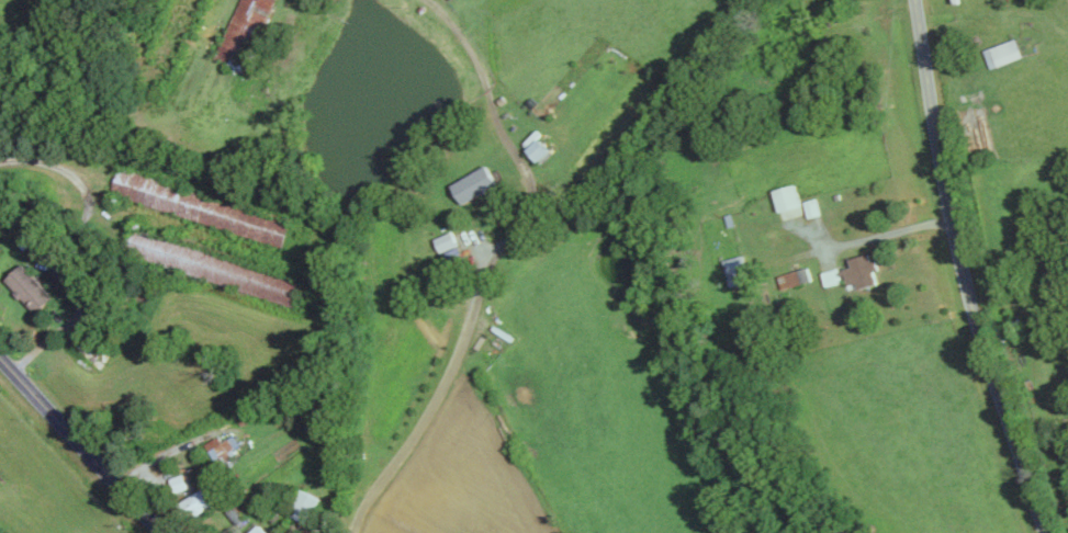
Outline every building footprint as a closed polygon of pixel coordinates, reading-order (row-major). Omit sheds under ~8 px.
[(240,67),(257,25),(266,29),(278,0),(242,0),(219,58),(240,67)] [(985,49),(992,68),(1026,56),(1019,37),(985,49)] [(541,161),(554,149),(543,137),(530,148),(541,161)] [(500,185),(491,165),(454,182),(463,202),(500,185)] [(804,205),(799,184),(777,188),(781,210),(804,205)] [(822,214),(819,197),(807,200),(810,217),(822,214)] [(804,214),(802,206),(782,211),(784,219),(804,214)] [(459,246),(455,232),(438,236),(441,251),(459,246)] [(846,268),(850,284),(859,282),(860,288),(879,284),(877,270),(878,270),(874,252),(851,257),(853,266),(846,268)] [(751,282),(747,255),(726,258),(730,286),(751,282)] [(7,280),(38,313),(56,296),(25,263),(7,280)] [(779,274),(782,288),(813,281),(810,267),(779,274)] [(844,282),(840,267),(824,272),(828,286),(844,282)] [(220,435),(207,443),(218,462),(244,447),(236,434),(224,441),(220,435)] [(310,523),(323,497),(305,487),(292,513),(310,523)] [(217,505),(209,488),(179,502),(187,519),(217,505)] [(260,524),(252,532),(270,532),(260,524)]
